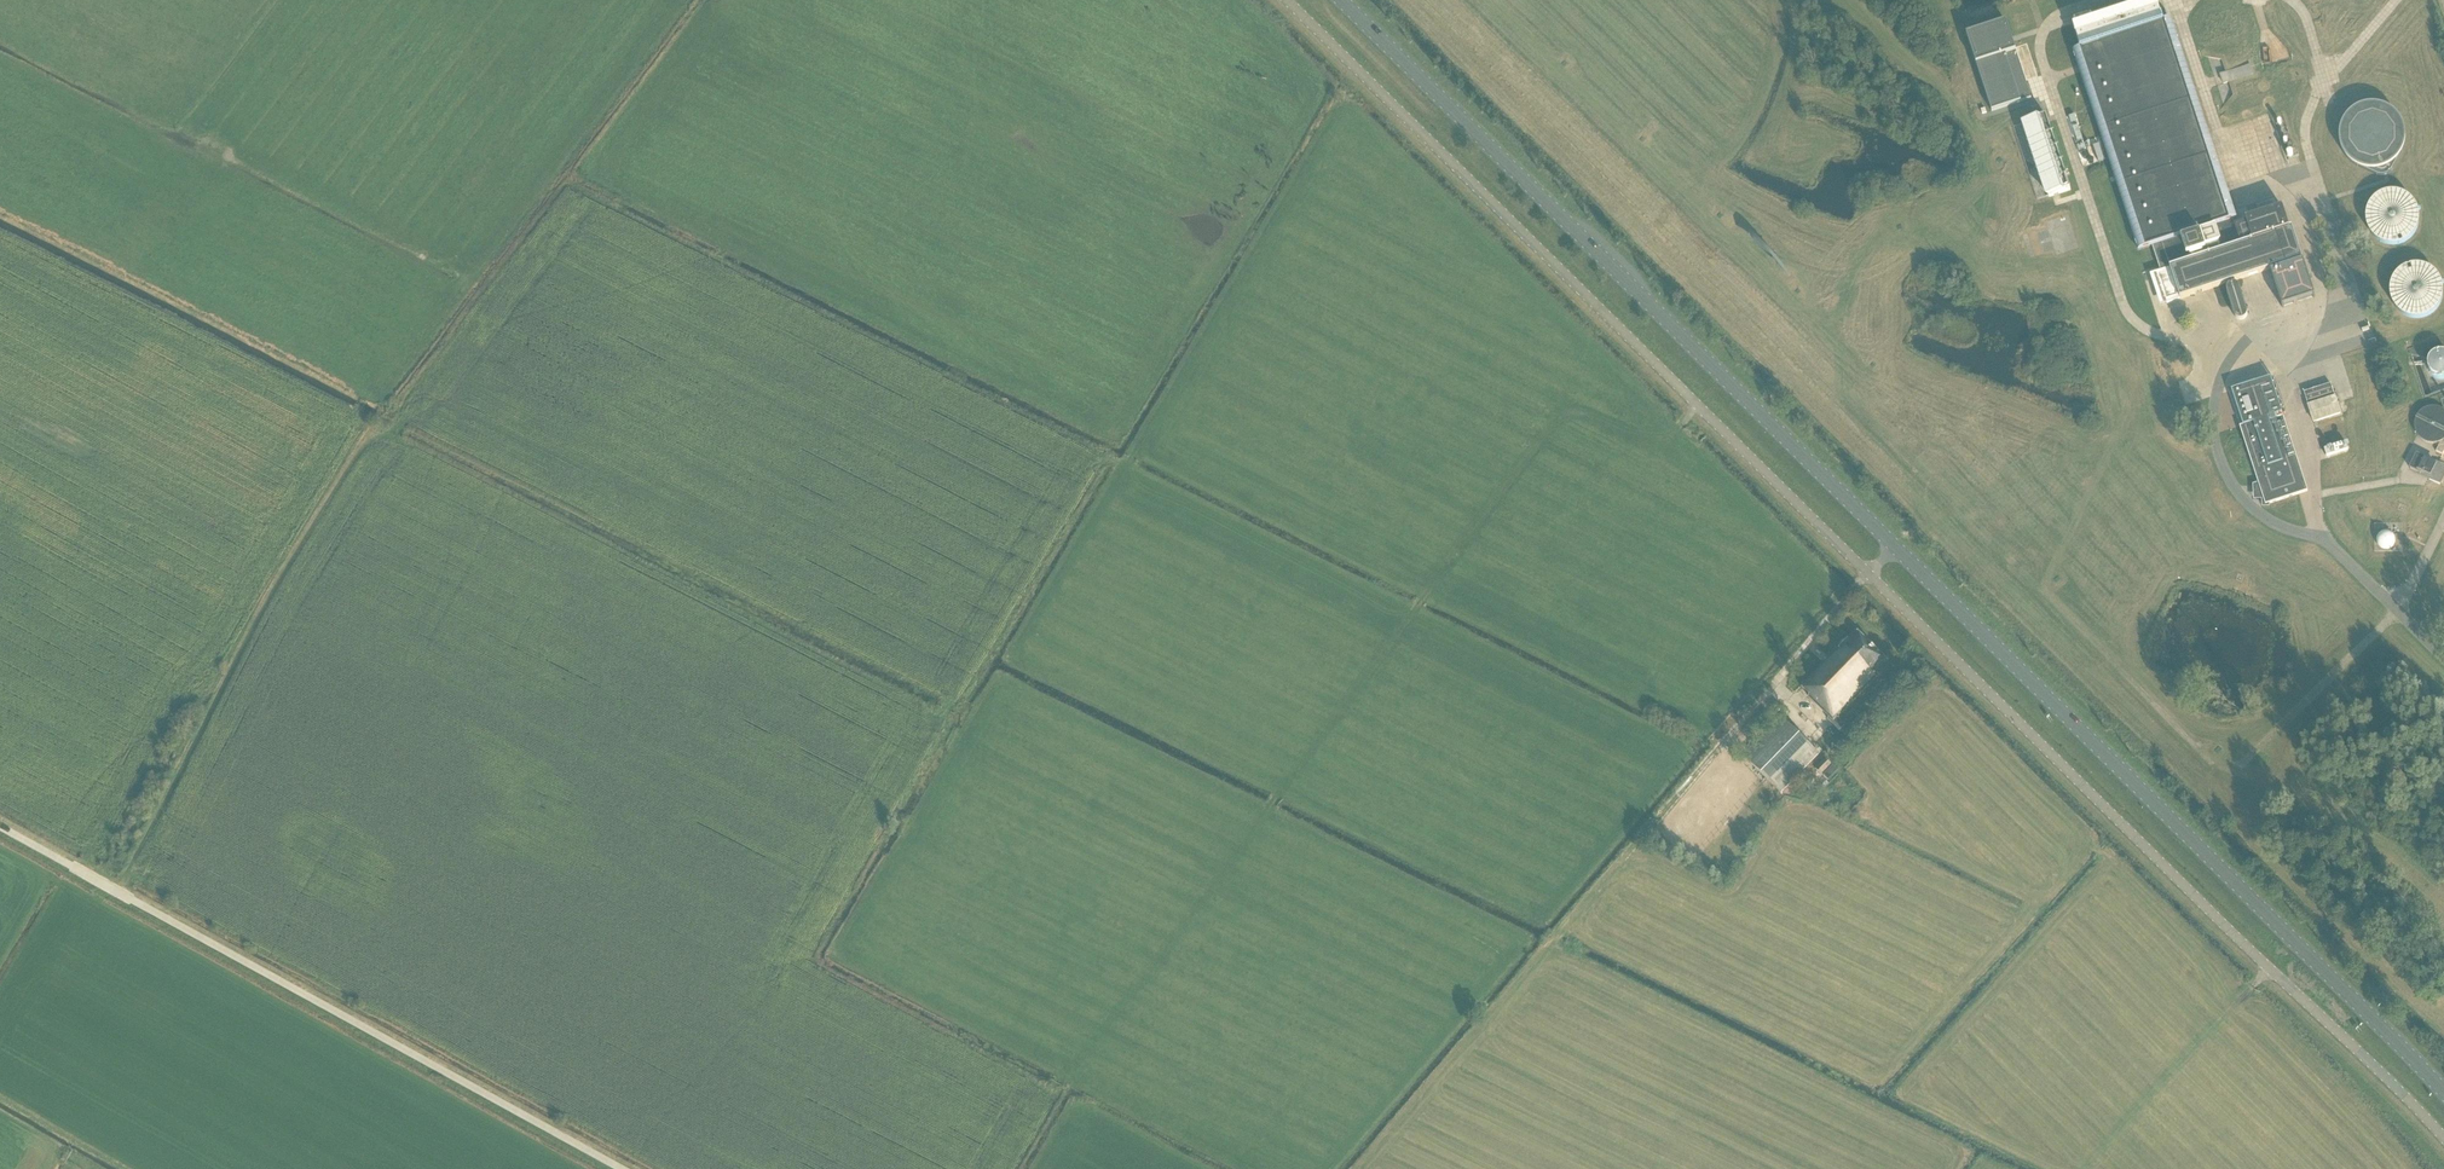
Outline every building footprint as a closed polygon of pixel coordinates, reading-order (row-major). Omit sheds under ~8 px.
[(2166,303),(2302,259),(2292,228),(2289,229),(2282,207),(2245,219),(2246,222),(2235,226),(2233,219),(2234,219),(2169,21),(2077,51),(2142,249),(2152,246),(2160,271),(2156,272),(2166,303)] [(2030,98),(2005,25),(1968,38),(1993,111),(2030,98)] [(2260,62),(2270,61),(2269,48),(2259,48),(2260,62)] [(2211,60),(2213,69),(2219,68),(2218,59),(2211,60)] [(2221,83),(2251,74),(2248,65),(2218,75),(2221,83)] [(2072,192),(2046,116),(2023,123),(2048,200),(2072,192)] [(2297,163),(2292,164),(2297,189),(2302,188),(2297,163)] [(2419,226),(2420,219),(2419,212),(2416,205),(2412,200),(2406,195),(2400,193),(2393,192),(2386,193),(2379,195),(2374,200),(2369,205),(2367,212),(2366,219),(2367,226),(2369,232),(2374,238),(2379,242),(2386,245),(2393,245),(2400,245),(2406,242),(2412,238),(2416,232),(2419,226)] [(2045,231),(2036,232),(2039,251),(2047,250),(2045,231)] [(2314,295),(2303,261),(2271,271),(2282,306),(2314,295)] [(2443,299),(2443,292),(2443,285),(2440,278),(2436,273),(2430,268),(2423,266),(2416,265),(2409,266),(2403,268),(2397,273),(2393,278),(2390,285),(2389,292),(2390,299),(2393,306),(2397,311),(2403,315),(2409,318),(2416,319),(2423,318),(2430,315),(2436,311),(2440,306),(2443,299)] [(2231,285),(2229,288),(2228,290),(2228,293),(2231,303),(2234,313),(2236,317),(2238,319),(2241,319),(2244,318),(2247,316),(2248,313),(2246,309),(2243,299),(2240,289),(2239,287),(2237,285),(2234,285),(2231,285)] [(2424,360),(2424,349),(2410,350),(2410,360),(2424,360)] [(2443,353),(2439,353),(2435,355),(2431,358),(2429,362),(2428,366),(2429,371),(2431,375),(2435,377),(2439,379),(2443,379),(2443,353)] [(2265,505),(2307,492),(2271,378),(2232,390),(2243,425),(2240,427),(2265,505)] [(2335,396),(2331,383),(2304,392),(2308,405),(2307,405),(2313,424),(2342,414),(2335,395),(2335,396)] [(2433,406),(2430,407),(2427,407),(2425,408),(2422,410),(2419,412),(2418,415),(2416,418),(2415,421),(2414,425),(2415,428),(2416,431),(2417,434),(2419,437),(2421,439),(2424,441),(2426,442),(2429,443),(2432,444),(2435,443),(2438,443),(2440,442),(2441,442),(2442,441),(2443,440),(2443,410),(2442,409),(2439,407),(2436,407),(2433,406)] [(2443,440),(2442,441),(2441,442),(2436,452),(2443,455),(2443,454),(2443,452),(2443,440)] [(2348,449),(2346,442),(2324,449),(2326,456),(2348,449)] [(2443,480),(2443,466),(2417,453),(2408,470),(2441,486),(2443,480)] [(1890,664),(1856,631),(1802,686),(1811,695),(1809,697),(1817,705),(1815,707),(1839,730),(1847,721),(1840,715),(1890,664)] [(1781,793),(1818,755),(1781,717),(1744,756),(1781,793)] [(1824,796),(1844,775),(1826,758),(1816,769),(1822,775),(1812,786),(1824,796)]
